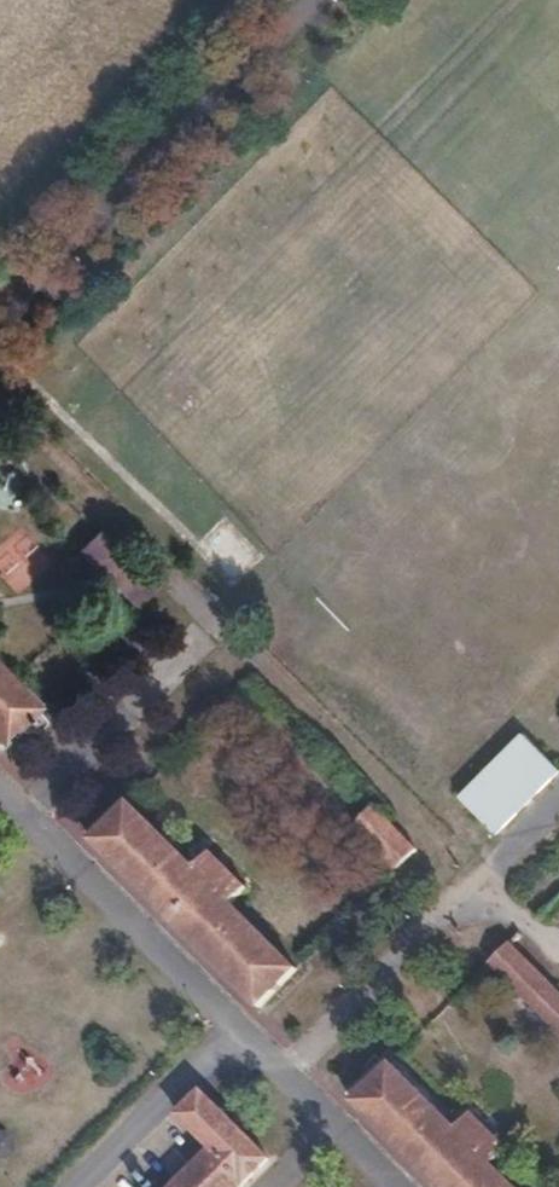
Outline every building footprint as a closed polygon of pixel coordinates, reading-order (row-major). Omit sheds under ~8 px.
[(0,544),(0,573),(16,594),(54,566),(24,526),(0,544)] [(152,589),(93,531),(73,551),(131,611),(152,589)] [(32,706),(14,689),(0,674),(0,739),(32,706)] [(38,701),(20,683),(14,689),(32,706),(38,701)] [(458,802),(521,739),(516,733),(453,797),(458,802)] [(489,833),(553,770),(521,739),(458,802),(489,833)] [(124,799),(85,837),(252,1007),(292,967),(224,899),(239,885),(204,851),(189,866),(124,799)] [(373,849),(392,830),(368,806),(348,825),(373,849)] [(411,849),(392,830),(373,849),(391,868),(411,849)] [(505,984),(524,964),(506,944),(484,963),(505,984)] [(505,984),(558,1038),(558,999),(557,997),(524,964),(505,984)] [(346,1102),(432,1186),(510,1186),(489,1166),(505,1150),(468,1114),(452,1130),(385,1062),(346,1102)] [(264,1161),(196,1092),(171,1116),(206,1151),(171,1186),(238,1186),(264,1161)]
